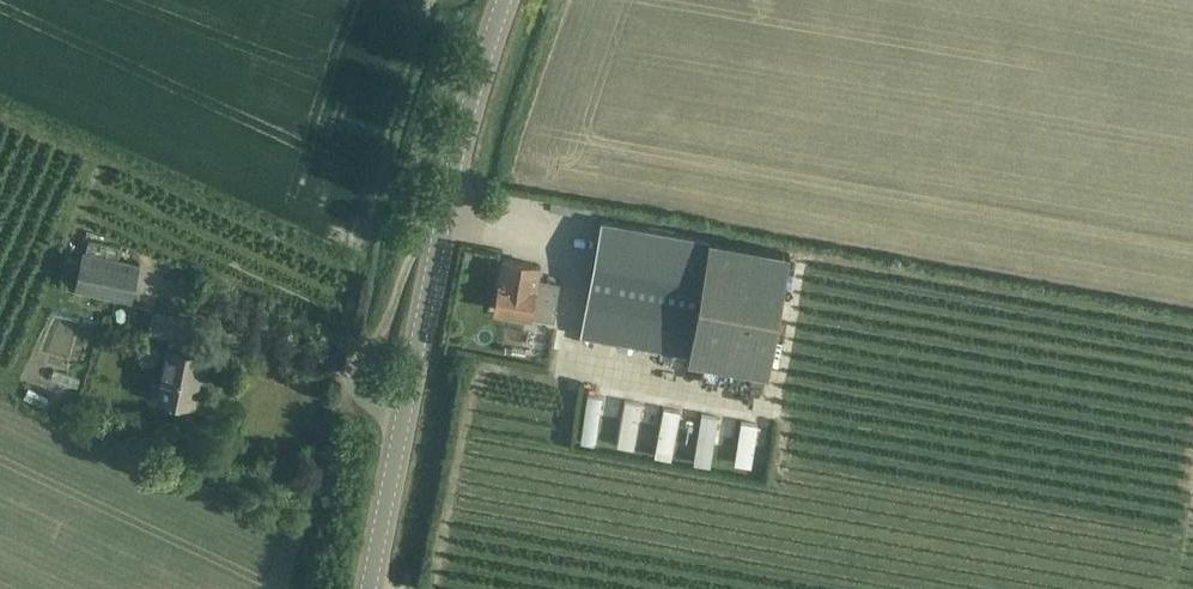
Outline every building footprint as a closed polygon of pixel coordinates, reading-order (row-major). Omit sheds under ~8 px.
[(581,225),(583,208),(565,206),(563,223),(581,225)] [(578,336),(686,356),(768,372),(789,255),(600,219),(578,336)] [(61,284),(73,287),(72,290),(128,302),(136,263),(81,251),(79,259),(67,257),(61,284)] [(504,257),(496,308),(531,314),(531,315),(555,319),(561,282),(538,278),(541,264),(504,257)] [(191,403),(200,356),(181,353),(184,337),(187,337),(191,320),(151,312),(147,330),(171,334),(159,396),(191,403)] [(602,399),(587,397),(580,445),(595,447),(602,399)] [(640,403),(625,401),(618,449),(633,452),(640,403)] [(680,412),(663,410),(655,458),(671,461),(680,412)] [(718,418),(702,415),(693,464),(709,467),(718,418)] [(758,426),(741,423),(734,467),(750,470),(758,426)]
